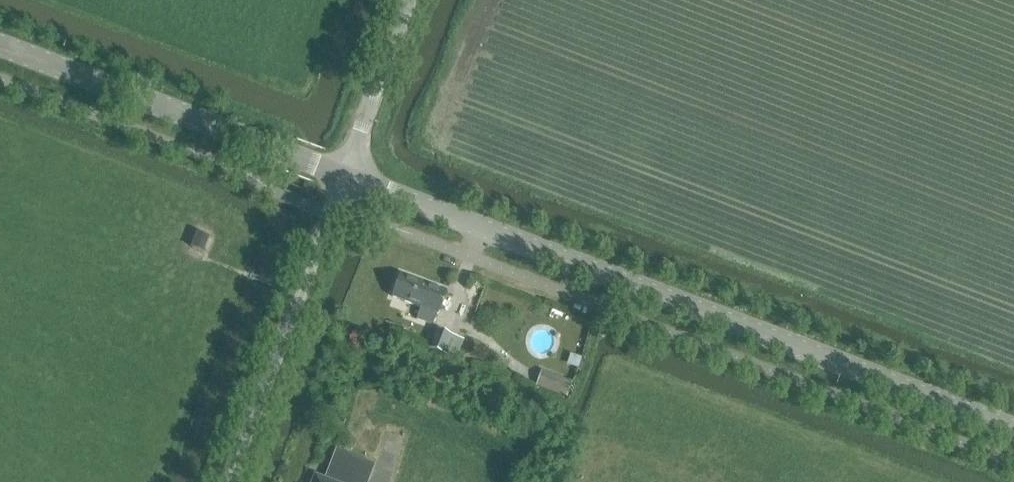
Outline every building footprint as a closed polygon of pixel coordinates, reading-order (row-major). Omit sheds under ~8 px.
[(209,236),(198,232),(192,248),(203,252),(209,236)] [(433,328),(447,294),(403,276),(393,298),(421,310),(416,321),(433,328)] [(432,351),(445,356),(452,337),(439,332),(432,351)] [(568,398),(574,381),(544,370),(538,386),(568,398)] [(323,477),(317,474),(314,481),(370,481),(377,465),(334,449),(323,477)]
